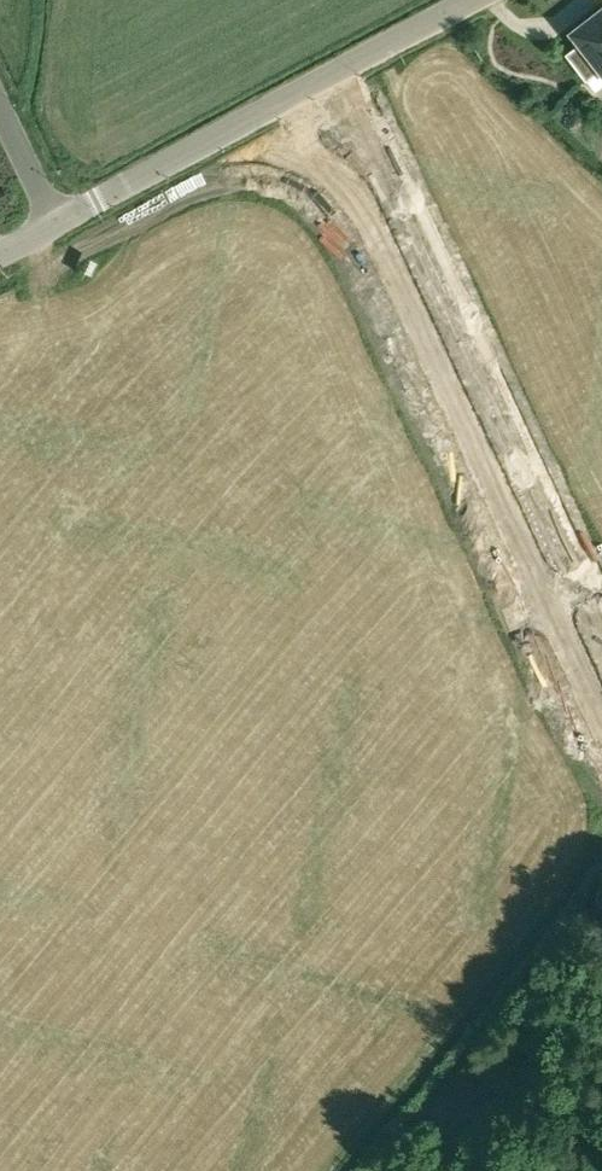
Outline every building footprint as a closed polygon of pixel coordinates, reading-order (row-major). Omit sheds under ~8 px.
[(568,54),(587,79),(601,68),(601,10),(574,31),(583,43),(568,54)] [(548,169),(535,175),(538,183),(551,177),(548,169)] [(567,211),(554,217),(558,225),(571,219),(567,211)] [(554,217),(541,223),(545,231),(558,225),(554,217)] [(587,253),(574,259),(577,267),(590,261),(587,253)] [(574,259),(561,265),(564,273),(577,267),(574,259)] [(593,301),(597,309),(601,306),(601,297),(593,301)] [(593,301),(580,307),(584,315),(597,309),(593,301)] [(251,321),(242,325),(248,339),(257,335),(251,321)] [(260,343),(252,347),(258,360),(266,356),(260,343)] [(266,356),(258,360),(264,373),(273,369),(266,356)] [(280,385),(271,389),(277,402),(286,398),(280,385)] [(286,398),(277,402),(283,415),(292,411),(286,398)] [(299,427),(290,431),(296,444),(305,440),(299,427)] [(305,440),(296,444),(302,457),(311,453),(305,440)] [(318,469),(309,473),(315,486),(324,482),(318,469)] [(324,482),(315,486),(322,499),(330,495),(324,482)] [(585,514),(596,536),(601,533),(601,506),(585,514)] [(337,511),(329,515),(335,528),(343,524),(337,511)] [(317,514),(309,518),(315,531),(323,527),(317,514)] [(343,524),(335,528),(341,542),(349,538),(343,524)] [(356,553),(348,558),(354,571),(363,567),(356,553)] [(339,561),(330,565),(336,579),(345,575),(339,561)] [(363,567),(354,571),(360,584),(369,580),(363,567)] [(345,575),(336,579),(342,592),(351,588),(345,575)] [(376,596),(367,600),(373,613),(382,609),(376,596)] [(358,603),(350,607),(356,620),(365,616),(358,603)] [(382,609),(373,613),(379,626),(388,622),(382,609)] [(365,616),(356,620),(362,634),(371,630),(365,616)] [(79,667),(71,671),(77,685),(86,681),(79,667)] [(86,681),(77,685),(83,698),(92,694),(86,681)] [(99,709),(90,713),(96,727),(105,723),(99,709)] [(105,723),(96,727),(102,740),(111,736),(105,723)] [(119,751),(110,756),(116,769),(125,765),(119,751)] [(125,765),(116,769),(122,782),(131,778),(125,765)] [(138,793),(129,798),(135,811),(144,807),(138,793)] [(144,807),(135,811),(142,824),(150,820),(144,807)] [(158,835),(149,840),(155,853),(164,849),(158,835)] [(164,849),(155,853),(161,866),(170,862),(164,849)]
